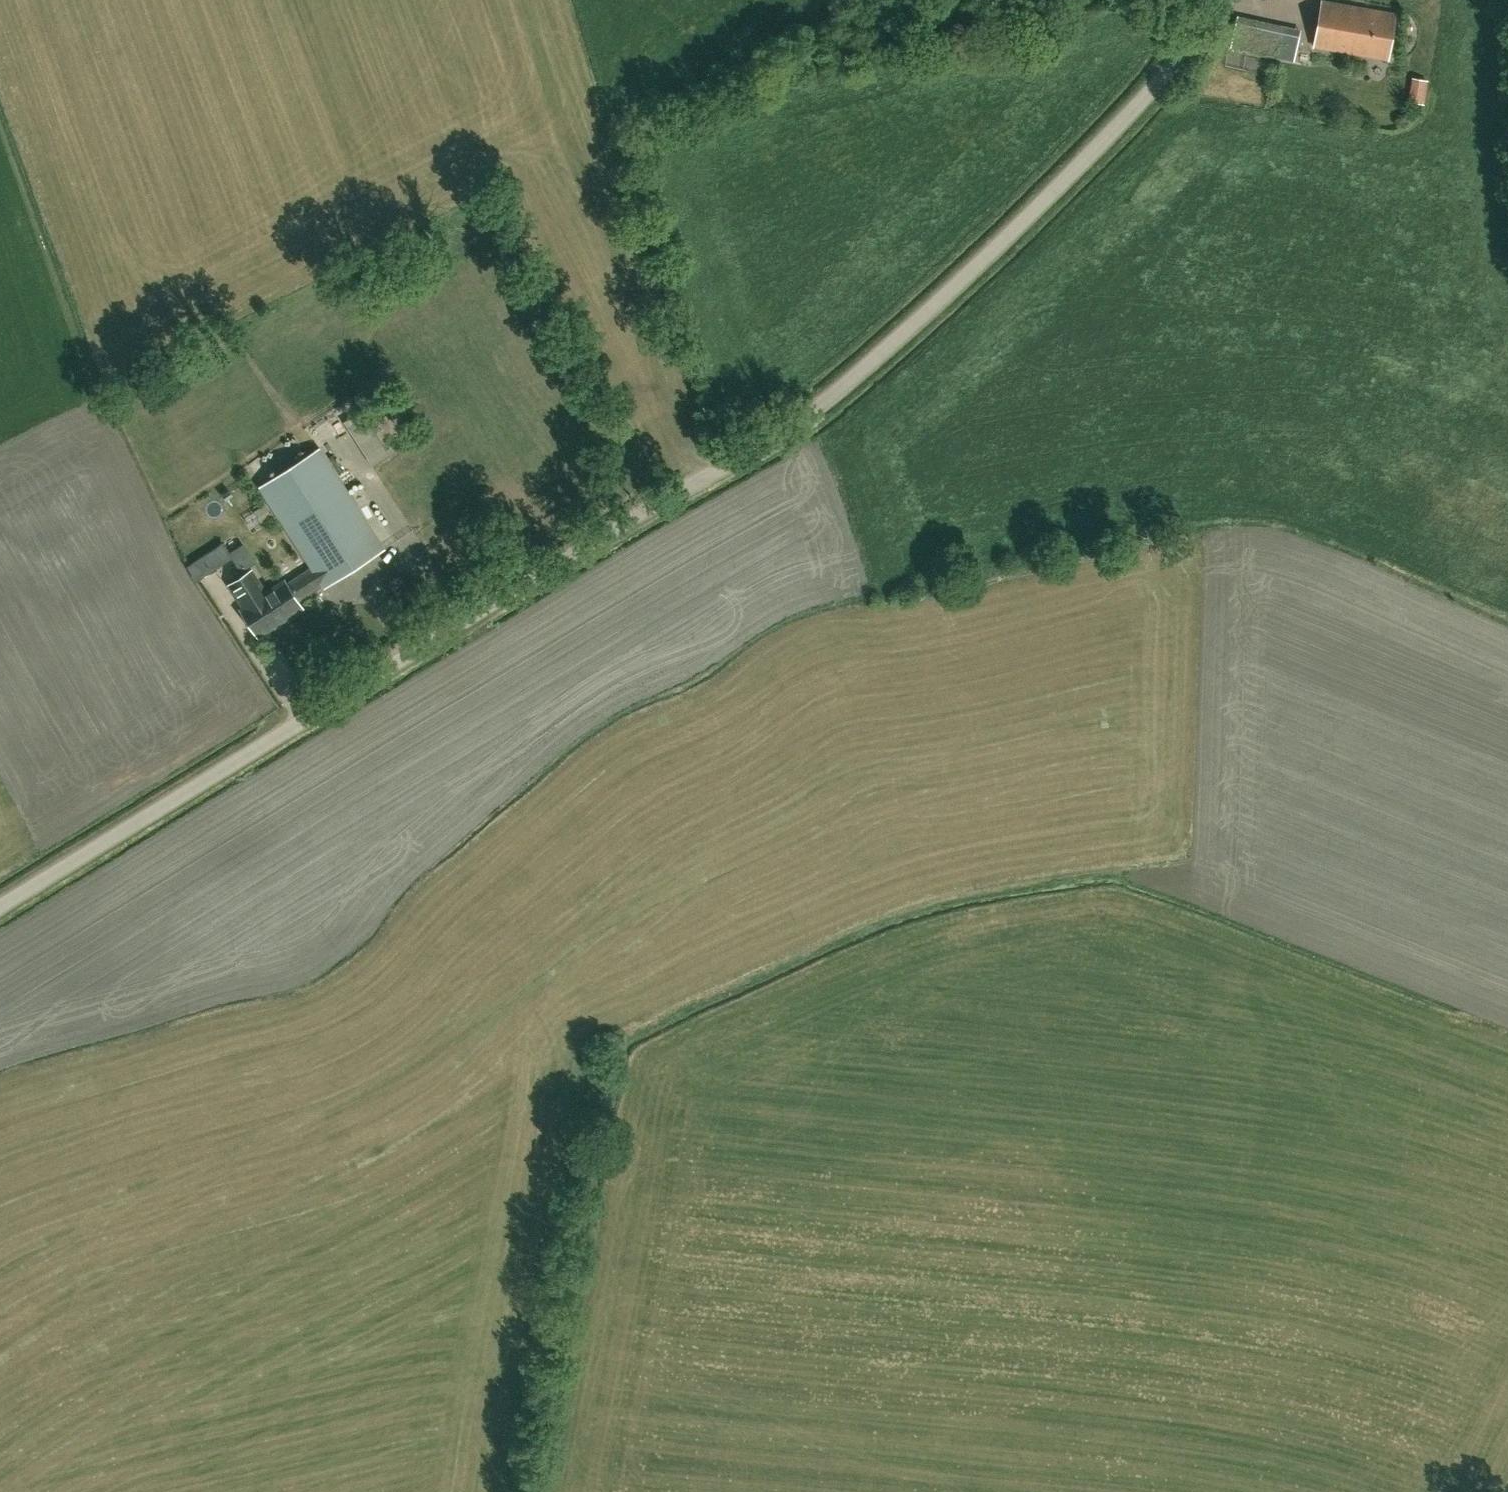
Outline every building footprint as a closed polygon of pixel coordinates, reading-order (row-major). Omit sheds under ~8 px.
[(1387,61),(1395,15),(1323,2),(1315,48),(1387,61)] [(1238,16),(1233,41),(1231,47),(1278,58),(1285,27),(1238,16)] [(1431,93),(1431,80),(1418,79),(1417,92),(1431,93)] [(305,574),(315,590),(323,585),(325,588),(386,549),(321,448),(261,487),(313,569),(305,574)] [(285,581),(267,593),(252,571),(230,585),(245,607),(242,609),(259,636),(303,608),(298,601),(315,590),(305,574),(288,585),(285,581)]
